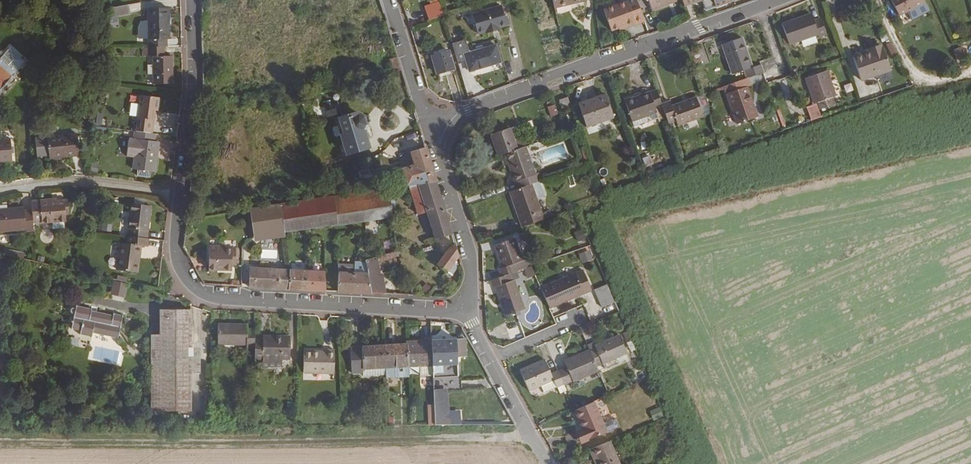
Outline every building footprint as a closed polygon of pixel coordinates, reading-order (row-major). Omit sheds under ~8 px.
[(636,0),(629,0),(603,9),(611,31),(618,28),(619,31),(644,22),(636,0)] [(683,0),(649,0),(653,12),(683,1),(683,0)] [(742,0),(683,0),(683,1),(686,9),(690,8),(702,3),(707,13),(718,9),(742,0)] [(925,2),(924,0),(891,0),(900,15),(925,2)] [(128,13),(127,5),(112,8),(110,17),(128,13)] [(507,26),(501,5),(472,14),(478,34),(485,32),(486,34),(500,30),(500,28),(507,26)] [(169,40),(169,7),(148,8),(149,47),(164,47),(167,47),(167,40),(169,40)] [(434,18),(431,13),(424,16),(426,21),(434,18)] [(813,20),(811,14),(781,24),(789,45),(818,35),(819,38),(826,35),(820,17),(813,20)] [(422,39),(419,31),(413,33),(416,41),(422,39)] [(752,67),(741,37),(722,44),(732,75),(744,70),(747,78),(748,78),(763,72),(760,64),(752,67)] [(501,62),(496,45),(469,53),(466,40),(452,43),(458,64),(465,62),(468,72),(501,62)] [(891,71),(882,45),(867,49),(867,50),(852,55),(861,81),(891,71)] [(961,45),(953,49),(959,63),(967,59),(961,45)] [(173,84),(172,56),(165,56),(164,47),(149,47),(148,47),(148,56),(148,57),(153,56),(153,84),(173,84)] [(25,62),(10,48),(0,60),(0,90),(25,62)] [(455,69),(450,51),(430,56),(436,74),(455,69)] [(401,70),(398,57),(390,60),(394,72),(401,70)] [(836,96),(827,70),(805,78),(814,104),(817,103),(820,110),(835,104),(832,97),(836,96)] [(757,117),(747,86),(750,85),(748,78),(747,78),(724,86),(726,94),(737,124),(757,117)] [(668,119),(663,104),(658,89),(650,92),(624,101),(632,122),(647,117),(656,114),(659,121),(668,119)] [(614,118),(605,94),(578,104),(586,127),(614,118)] [(152,134),(155,111),(158,111),(159,98),(140,95),(136,132),(152,134)] [(570,106),(568,97),(559,100),(562,109),(570,106)] [(703,117),(696,97),(671,106),(670,101),(663,104),(668,119),(670,123),(676,121),(678,125),(703,117)] [(551,117),(558,115),(555,105),(547,107),(551,117)] [(370,148),(365,130),(367,125),(364,115),(359,113),(359,111),(338,118),(343,134),(340,135),(346,155),(370,148)] [(634,127),(648,122),(647,117),(632,122),(634,127)] [(526,146),(541,140),(539,132),(520,139),(516,126),(510,128),(517,149),(526,146)] [(517,149),(510,128),(490,135),(498,155),(504,153),(517,149)] [(155,173),(159,142),(154,141),(155,134),(152,134),(136,132),(134,132),(133,138),(130,138),(127,157),(133,158),(132,169),(155,173)] [(80,156),(77,133),(47,137),(49,160),(80,156)] [(11,139),(0,140),(0,162),(12,161),(11,139)] [(536,174),(526,146),(517,149),(504,153),(517,189),(540,180),(541,180),(539,173),(536,174)] [(435,179),(425,147),(410,152),(414,164),(402,168),(406,184),(408,183),(435,179)] [(653,164),(650,156),(642,159),(646,167),(653,164)] [(372,177),(370,168),(359,170),(361,180),(372,177)] [(394,176),(393,170),(375,174),(377,188),(385,187),(384,179),(394,176)] [(452,234),(435,179),(408,183),(418,215),(427,212),(435,239),(452,234)] [(542,212),(537,199),(546,195),(540,180),(517,189),(510,191),(515,202),(523,226),(544,219),(542,212)] [(285,233),(391,217),(387,187),(385,187),(377,188),(280,204),(285,233)] [(66,221),(65,200),(57,200),(57,198),(31,201),(32,210),(33,223),(41,222),(42,223),(66,221)] [(523,226),(515,202),(513,203),(522,227),(523,226)] [(129,229),(128,236),(147,239),(151,206),(130,204),(128,229),(129,229)] [(285,233),(280,204),(249,209),(254,241),(285,236),(285,233)] [(32,210),(24,211),(24,207),(0,209),(0,232),(26,230),(26,231),(33,231),(33,223),(32,210)] [(552,216),(550,209),(542,212),(544,219),(552,216)] [(112,232),(113,224),(103,223),(102,231),(112,232)] [(138,272),(141,246),(147,247),(148,239),(147,239),(128,236),(127,236),(127,244),(119,243),(116,269),(138,272)] [(523,261),(514,238),(494,245),(503,268),(499,269),(502,276),(516,271),(530,266),(527,259),(523,261)] [(455,263),(458,257),(458,255),(455,244),(448,249),(437,264),(451,276),(459,265),(455,263)] [(231,270),(232,249),(225,248),(225,247),(209,246),(209,270),(231,270)] [(592,249),(579,252),(581,261),(594,259),(592,249)] [(380,273),(378,262),(398,256),(397,251),(365,260),(368,273),(372,294),(386,295),(382,273),(380,273)] [(534,276),(531,266),(524,269),(528,278),(534,276)] [(289,290),(290,270),(250,268),(249,287),(289,290)] [(326,291),(325,273),(323,271),(290,270),(289,290),(326,291)] [(583,270),(576,273),(541,288),(550,308),(584,293),(585,294),(592,291),(583,270)] [(524,309),(514,280),(519,278),(516,271),(502,276),(490,280),(493,288),(495,287),(506,316),(524,309)] [(372,294),(368,273),(339,272),(338,292),(372,294)] [(125,298),(128,284),(113,281),(110,295),(125,298)] [(614,302),(607,285),(594,290),(602,308),(614,302)] [(91,311),(92,310),(76,306),(71,329),(81,330),(80,335),(91,337),(92,333),(118,339),(123,316),(113,314),(113,316),(91,311)] [(199,374),(199,348),(191,348),(191,310),(162,310),(162,315),(160,315),(160,335),(151,335),(151,412),(191,411),(191,374),(199,374)] [(520,334),(523,328),(513,323),(510,330),(520,334)] [(255,338),(255,328),(248,328),(248,324),(218,324),(217,345),(247,345),(247,349),(254,349),(255,338)] [(627,354),(619,335),(595,345),(594,343),(588,345),(590,350),(599,369),(604,367),(603,364),(617,358),(627,354)] [(290,360),(291,336),(262,336),(262,339),(255,338),(254,349),(254,359),(263,359),(263,367),(282,367),(282,360),(290,360)] [(458,376),(456,340),(431,341),(432,366),(433,376),(433,378),(458,376)] [(432,366),(431,341),(406,342),(407,344),(408,367),(432,366)] [(408,367),(407,344),(385,346),(386,368),(408,367)] [(386,368),(385,346),(350,347),(352,374),(363,374),(363,369),(386,368)] [(334,374),(335,349),(326,349),(326,351),(304,351),(303,373),(334,374)] [(599,369),(590,350),(564,361),(567,367),(558,371),(564,384),(565,385),(573,382),(599,370),(599,369)] [(605,369),(619,363),(617,358),(603,364),(604,367),(605,369)] [(564,384),(558,371),(551,374),(544,359),(519,370),(529,392),(541,386),(544,393),(564,384)] [(433,376),(432,366),(408,367),(408,376),(408,377),(433,376)] [(408,367),(386,368),(386,375),(386,376),(408,376),(408,367)] [(386,375),(386,368),(363,369),(363,374),(363,376),(386,375)] [(485,378),(482,371),(477,373),(480,380),(485,378)] [(450,412),(448,391),(434,392),(435,425),(460,425),(459,411),(450,412)] [(606,431),(594,401),(575,410),(583,430),(576,433),(576,434),(580,442),(606,431)] [(664,418),(659,407),(650,411),(654,422),(664,418)] [(580,442),(576,434),(565,436),(567,446),(580,442)] [(610,441),(589,450),(596,463),(597,463),(598,463),(620,463),(610,441)]
